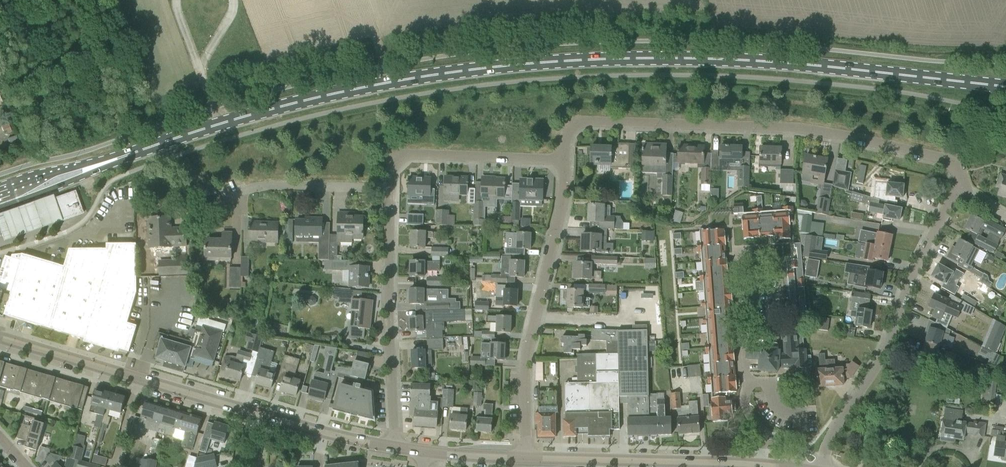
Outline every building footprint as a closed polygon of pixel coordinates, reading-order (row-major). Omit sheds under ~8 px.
[(619,144),(619,143),(618,143),(618,148),(611,148),(611,147),(591,147),(590,165),(591,165),(591,163),(595,163),(595,164),(610,164),(610,168),(628,169),(629,154),(629,144),(629,145),(619,144)] [(638,173),(637,194),(662,195),(662,196),(672,196),(673,176),(672,176),(672,174),(672,164),(665,163),(666,145),(665,145),(665,146),(652,146),(652,145),(643,144),(643,149),(642,149),(642,152),(643,152),(643,156),(643,165),(642,173),(638,173)] [(678,163),(703,164),(703,158),(704,148),(689,148),(689,146),(679,145),(679,149),(677,149),(677,152),(678,152),(678,163)] [(741,165),(741,157),(742,147),(739,147),(739,148),(735,148),(735,147),(729,147),(729,146),(725,146),(725,147),(720,147),(720,158),(718,158),(718,157),(717,157),(711,157),(711,171),(717,171),(717,168),(729,168),(729,164),(741,165)] [(781,167),(781,158),(781,148),(773,148),(773,149),(761,148),(760,148),(760,158),(760,164),(760,167),(776,167),(776,170),(780,170),(780,167),(781,167)] [(816,158),(816,157),(814,157),(806,156),(802,173),(812,175),(811,183),(822,185),(823,185),(823,184),(825,169),(827,159),(826,159),(826,160),(816,158)] [(749,188),(750,167),(741,167),(740,180),(737,180),(737,188),(742,188),(749,188)] [(701,185),(709,185),(709,169),(701,169),(701,185)] [(793,184),(793,170),(780,170),(780,184),(793,184)] [(832,186),(832,188),(848,191),(851,173),(835,170),(832,186)] [(996,187),(1000,188),(998,195),(1005,198),(1005,176),(1001,174),(996,187)] [(419,201),(429,201),(429,196),(430,196),(431,178),(428,178),(428,180),(422,179),(422,178),(409,177),(408,181),(407,181),(407,183),(408,183),(408,195),(419,196),(419,201)] [(444,194),(444,201),(449,201),(449,194),(459,195),(467,195),(467,184),(468,184),(469,183),(467,183),(467,177),(455,177),(455,179),(448,179),(448,177),(445,177),(445,187),(444,194)] [(473,219),(473,226),(486,226),(486,219),(482,219),(483,203),(489,204),(489,197),(495,197),(503,197),(504,191),(504,185),(505,185),(505,184),(504,184),(504,179),(493,178),(493,179),(488,179),(488,178),(482,178),(482,183),(475,182),(475,193),(475,202),(474,202),(473,219)] [(511,226),(511,227),(519,228),(519,221),(520,221),(521,199),(542,200),(542,193),(543,193),(543,192),(542,192),(542,188),(543,188),(543,180),(533,180),(532,180),(528,180),(528,179),(527,179),(527,180),(520,179),(520,196),(512,196),(511,202),(511,217),(511,221),(511,226)] [(886,192),(886,199),(895,200),(895,197),(902,198),(903,184),(873,182),(872,191),(886,192)] [(822,185),(820,198),(830,200),(832,188),(832,186),(823,184),(823,185),(822,185)] [(75,190),(54,198),(62,221),(83,213),(75,190)] [(868,212),(883,214),(882,220),(891,222),(892,219),(899,221),(901,209),(878,204),(879,200),(852,192),(850,200),(869,206),(868,212)] [(2,242),(60,221),(51,195),(0,213),(0,237),(2,242)] [(816,213),(827,215),(830,200),(820,198),(819,198),(816,213)] [(734,210),(733,210),(733,213),(734,214),(736,214),(738,214),(738,218),(741,217),(741,218),(741,220),(742,220),(742,223),(742,224),(742,227),(742,228),(742,229),(743,229),(744,239),(753,238),(767,237),(767,236),(770,236),(771,236),(774,236),(775,236),(778,236),(778,237),(778,239),(778,240),(790,239),(789,225),(790,225),(790,222),(792,222),(791,214),(792,214),(793,214),(793,210),(792,207),(783,207),(783,208),(783,210),(782,210),(763,212),(763,209),(753,210),(753,213),(752,213),(743,214),(743,206),(742,206),(742,204),(733,205),(733,206),(734,210)] [(623,223),(620,218),(620,217),(614,216),(610,216),(610,206),(604,206),(599,205),(589,205),(588,222),(599,222),(599,228),(599,229),(606,229),(614,229),(623,229),(623,223)] [(436,225),(455,226),(455,216),(447,215),(447,211),(436,211),(436,225)] [(423,212),(417,212),(407,212),(407,225),(422,225),(423,212)] [(337,234),(340,234),(340,243),(352,243),(352,239),(362,239),(363,217),(354,217),(354,213),(338,213),(337,234)] [(811,221),(812,215),(802,214),(800,231),(810,232),(811,221)] [(972,215),(965,228),(970,231),(966,238),(967,239),(974,243),(994,254),(998,246),(997,245),(997,244),(986,238),(980,235),(983,230),(989,233),(1000,239),(1003,233),(1005,228),(985,218),(983,221),(972,215)] [(502,217),(502,226),(511,226),(511,221),(511,217),(502,217)] [(148,229),(148,241),(149,248),(171,247),(171,246),(186,246),(185,228),(170,228),(170,218),(149,219),(150,229),(148,229)] [(313,240),(321,240),(322,228),(322,218),(314,218),(314,221),(306,221),(306,220),(296,220),(296,230),(295,235),(314,235),(313,240)] [(520,227),(530,227),(530,219),(521,218),(520,227)] [(277,225),(263,225),(263,223),(250,223),(250,227),(249,227),(248,229),(250,229),(249,241),(277,242),(278,223),(277,223),(277,225)] [(606,244),(606,229),(599,229),(589,229),(589,235),(582,235),(581,251),(592,252),(592,253),(594,253),(594,252),(600,252),(600,248),(606,244)] [(712,394),(736,392),(736,390),(737,390),(737,387),(739,387),(738,379),(736,379),(734,350),(733,350),(731,332),(735,331),(734,320),(730,320),(729,301),(732,301),(731,289),(728,289),(727,271),(727,260),(726,260),(725,245),(725,242),(729,242),(728,234),(725,235),(724,232),(723,230),(699,231),(700,242),(697,242),(697,252),(700,252),(702,272),(699,272),(700,282),(703,282),(704,301),(701,301),(702,307),(705,307),(706,318),(703,318),(703,324),(706,324),(708,343),(705,343),(705,354),(708,353),(710,373),(707,373),(708,384),(711,383),(712,394)] [(411,247),(421,248),(424,248),(424,237),(432,238),(433,232),(411,231),(411,247)] [(890,248),(892,235),(877,232),(877,233),(866,231),(864,243),(866,243),(890,248)] [(221,258),(221,262),(231,262),(231,243),(232,233),(222,233),(222,240),(205,239),(205,258),(221,258)] [(505,255),(515,255),(525,255),(525,249),(530,250),(530,234),(520,233),(512,233),(512,241),(507,241),(507,248),(505,248),(505,255)] [(806,236),(803,257),(817,259),(818,251),(816,250),(817,238),(806,236)] [(970,266),(978,249),(959,240),(953,251),(950,250),(946,257),(958,263),(957,266),(970,272),(972,267),(970,266)] [(804,288),(800,243),(793,243),(793,248),(796,248),(797,260),(795,260),(798,288),(804,288)] [(890,248),(866,243),(863,259),(872,261),(873,258),(887,261),(887,259),(889,259),(890,255),(888,254),(890,248)] [(4,318),(5,315),(69,334),(69,333),(78,336),(78,337),(85,339),(86,337),(119,347),(119,349),(129,352),(137,326),(127,323),(130,313),(136,291),(136,244),(112,244),(107,244),(107,249),(69,249),(64,267),(22,254),(12,255),(11,258),(5,256),(0,274),(0,317),(4,318)] [(320,260),(329,260),(329,246),(321,245),(320,260)] [(329,260),(332,260),(341,260),(341,255),(337,255),(337,246),(329,246),(329,260)] [(440,256),(448,256),(452,256),(452,248),(431,248),(431,256),(432,256),(435,256),(440,256)] [(159,262),(160,275),(187,274),(186,256),(178,256),(179,261),(159,262)] [(524,261),(511,261),(511,257),(501,256),(501,260),(500,269),(510,270),(509,277),(513,277),(523,277),(524,261)] [(593,264),(617,265),(617,257),(607,257),(607,256),(593,256),(593,264)] [(241,277),(241,288),(245,288),(246,282),(243,282),(243,277),(249,277),(249,257),(241,257),(241,268),(241,277)] [(656,269),(656,258),(644,258),(644,269),(656,269)] [(807,259),(805,276),(817,278),(819,261),(807,259)] [(332,260),(332,270),(348,270),(348,260),(341,260),(332,260)] [(411,261),(410,277),(424,277),(424,270),(439,270),(439,262),(432,262),(420,261),(411,261)] [(795,292),(796,292),(793,261),(786,261),(791,321),(798,320),(796,301),(795,292)] [(574,279),(584,279),(601,279),(601,272),(591,271),(591,264),(575,263),(574,279)] [(846,263),(844,273),(858,275),(856,286),(855,286),(855,287),(866,289),(866,288),(866,287),(880,289),(883,273),(871,271),(872,267),(846,263)] [(948,280),(963,288),(967,281),(947,269),(938,264),(931,277),(945,285),(948,280)] [(351,267),(350,287),(368,287),(368,278),(366,278),(366,269),(368,269),(368,267),(351,267)] [(230,287),(241,288),(241,277),(241,268),(230,268),(230,287)] [(983,274),(979,281),(986,286),(988,282),(987,276),(983,274)] [(491,283),(506,283),(506,275),(491,275),(485,275),(485,281),(491,281),(491,283)] [(607,286),(607,295),(616,295),(616,286),(607,286)] [(949,287),(946,292),(951,296),(953,297),(955,298),(955,297),(964,302),(967,304),(968,301),(974,300),(956,290),(949,287)] [(360,310),(358,328),(370,329),(372,301),(361,299),(362,292),(334,289),(333,297),(339,298),(339,302),(352,303),(352,309),(360,310)] [(410,289),(410,304),(420,304),(423,304),(427,304),(427,310),(433,310),(459,310),(459,303),(437,303),(437,297),(440,297),(440,289),(424,289),(420,289),(410,289)] [(496,297),(496,305),(507,306),(517,306),(517,290),(507,290),(504,290),(504,297),(498,297),(496,297)] [(582,298),(582,291),(578,290),(568,290),(567,307),(577,307),(589,308),(589,299),(582,298)] [(857,293),(852,293),(851,302),(858,303),(855,326),(869,328),(871,311),(868,311),(870,295),(857,293)] [(934,294),(928,306),(935,309),(932,318),(936,320),(940,321),(944,312),(952,316),(957,318),(960,311),(971,316),(974,309),(967,304),(964,302),(955,297),(955,298),(953,297),(951,296),(949,301),(943,298),(934,294)] [(805,300),(799,301),(800,316),(800,320),(807,319),(807,315),(805,300)] [(475,301),(475,309),(482,310),(488,311),(489,302),(475,301)] [(459,310),(433,310),(433,311),(433,322),(465,321),(465,310),(459,310)] [(420,317),(410,317),(410,332),(415,332),(434,330),(433,322),(433,311),(420,311),(420,317)] [(486,316),(486,323),(490,323),(496,323),(496,332),(500,332),(510,333),(511,317),(501,316),(486,316)] [(828,331),(829,319),(811,317),(809,329),(828,331)] [(988,334),(1001,339),(1005,327),(994,320),(988,334)] [(213,361),(222,332),(203,326),(203,328),(197,326),(192,343),(158,332),(153,348),(158,350),(156,359),(165,361),(163,367),(183,373),(184,367),(185,367),(188,358),(190,353),(195,354),(194,356),(213,361)] [(618,341),(617,341),(617,353),(617,354),(618,397),(619,397),(627,397),(627,411),(628,419),(627,419),(627,426),(628,436),(659,435),(658,410),(649,410),(648,394),(647,326),(639,326),(633,327),(634,341),(630,341),(618,341)] [(841,336),(854,338),(855,328),(842,327),(841,336)] [(929,328),(925,342),(939,346),(945,348),(949,334),(943,332),(939,331),(929,328)] [(434,330),(415,332),(416,339),(432,338),(442,337),(449,337),(448,330),(442,330),(434,330)] [(612,354),(617,353),(617,341),(618,341),(618,330),(593,330),(593,336),(585,336),(585,335),(574,335),(574,337),(562,337),(561,344),(564,344),(563,353),(574,354),(574,350),(580,350),(580,346),(586,346),(587,340),(612,341),(612,354)] [(474,331),(474,337),(482,338),(481,338),(491,339),(494,339),(494,332),(490,332),(482,331),(474,331)] [(794,368),(806,367),(804,349),(803,349),(801,332),(793,333),(792,332),(785,332),(785,334),(783,334),(785,355),(780,355),(782,368),(793,366),(794,368)] [(258,353),(263,337),(255,335),(253,343),(249,342),(247,349),(258,353)] [(427,340),(427,350),(424,351),(411,351),(412,368),(425,368),(425,367),(432,367),(431,350),(443,350),(443,339),(427,340)] [(481,343),(481,351),(490,352),(490,359),(495,360),(504,360),(504,359),(506,359),(506,352),(504,352),(505,344),(500,344),(500,339),(494,339),(491,339),(491,343),(491,344),(481,343)] [(759,371),(760,371),(760,370),(777,371),(777,372),(779,345),(778,344),(776,342),(773,342),(770,344),(770,349),(757,348),(757,349),(747,348),(747,357),(760,358),(759,371)] [(925,342),(921,355),(931,358),(935,359),(939,346),(925,342)] [(313,361),(318,345),(314,344),(310,360),(313,361)] [(274,379),(275,373),(269,371),(275,351),(260,346),(257,356),(255,364),(254,371),(259,373),(257,378),(255,384),(271,388),(274,379)] [(242,373),(245,365),(248,366),(251,355),(239,351),(237,358),(240,359),(239,363),(236,362),(235,364),(224,360),(221,369),(227,371),(225,376),(228,377),(229,379),(236,381),(238,380),(240,380),(242,373)] [(959,361),(955,359),(956,354),(947,351),(942,367),(952,369),(953,365),(957,366),(959,361)] [(335,371),(337,372),(351,375),(350,376),(363,379),(363,380),(365,380),(369,365),(367,364),(370,353),(358,352),(355,361),(354,361),(352,368),(336,367),(335,371)] [(989,359),(987,364),(997,368),(1001,357),(992,352),(989,359)] [(578,419),(576,419),(576,429),(576,435),(588,435),(588,437),(610,436),(610,430),(612,430),(619,430),(619,418),(619,397),(618,397),(617,354),(606,354),(581,354),(582,383),(581,383),(577,383),(578,419)] [(819,370),(816,370),(816,377),(817,387),(830,386),(828,360),(825,360),(824,354),(818,354),(819,370)] [(280,391),(296,396),(299,386),(300,381),(293,379),(299,360),(285,355),(278,378),(279,378),(279,376),(284,378),(280,391)] [(335,385),(337,377),(336,377),(337,372),(335,371),(331,370),(334,359),(328,358),(324,374),(318,372),(314,374),(311,387),(309,396),(316,398),(315,401),(323,403),(323,400),(324,400),(326,394),(332,396),(335,386),(335,385)] [(471,358),(470,365),(484,366),(494,366),(495,360),(490,359),(484,359),(485,358),(471,358)] [(835,360),(828,360),(830,386),(843,385),(843,379),(851,378),(859,366),(852,361),(850,364),(835,365),(835,360)] [(20,392),(27,369),(0,361),(0,387),(20,392)] [(700,377),(699,364),(687,365),(688,378),(700,377)] [(44,399),(49,401),(56,378),(27,369),(20,392),(20,393),(44,399)] [(362,384),(363,380),(363,379),(350,376),(351,375),(337,372),(336,377),(337,377),(362,384)] [(56,378),(49,401),(82,410),(88,387),(56,378)] [(986,405),(993,406),(996,381),(990,380),(986,405)] [(565,420),(563,420),(563,437),(576,437),(576,435),(576,429),(576,419),(578,419),(577,383),(565,383),(565,420)] [(437,417),(438,403),(431,403),(431,402),(430,402),(431,397),(429,397),(430,384),(429,384),(421,385),(411,384),(410,397),(411,397),(410,416),(415,417),(414,426),(415,426),(415,425),(436,427),(435,427),(436,427),(437,417)] [(357,417),(369,420),(370,417),(375,417),(373,391),(365,388),(364,393),(338,387),(332,411),(351,416),(352,413),(358,414),(357,417)] [(95,389),(89,412),(97,415),(94,427),(101,429),(102,423),(110,394),(95,389)] [(443,407),(452,407),(453,390),(443,390),(443,407)] [(555,437),(555,414),(558,414),(558,391),(546,391),(538,391),(538,414),(534,414),(535,424),(538,424),(538,427),(538,437),(555,437)] [(679,393),(670,393),(671,409),(677,409),(678,425),(679,434),(699,433),(699,423),(697,401),(688,401),(689,406),(680,406),(679,393)] [(110,394),(102,423),(108,425),(109,425),(111,418),(109,417),(110,410),(114,411),(114,413),(120,415),(121,413),(125,398),(110,394)] [(656,394),(648,394),(649,410),(658,410),(659,435),(671,435),(671,425),(671,418),(665,418),(664,399),(657,399),(657,394),(656,394)] [(710,402),(712,416),(713,416),(713,422),(727,421),(726,414),(733,414),(733,411),(736,411),(735,403),(732,403),(732,400),(725,401),(725,397),(711,398),(712,402),(710,402)] [(139,426),(158,432),(165,408),(146,402),(139,426)] [(483,410),(485,410),(484,419),(477,418),(477,421),(476,431),(491,433),(493,404),(483,404),(483,410)] [(450,429),(466,430),(467,420),(467,408),(452,407),(451,415),(450,429)] [(158,432),(176,437),(183,413),(165,408),(158,432)] [(974,424),(961,422),(962,411),(945,409),(940,441),(954,443),(955,439),(963,440),(964,432),(975,434),(975,435),(983,437),(984,437),(986,423),(977,422),(974,421),(974,424)] [(183,413),(176,437),(184,439),(182,446),(192,449),(197,434),(199,428),(202,418),(183,413)] [(17,438),(27,441),(25,447),(30,449),(29,451),(36,453),(44,424),(33,421),(31,427),(21,424),(17,438)] [(207,422),(199,451),(206,453),(210,439),(224,443),(229,427),(214,422),(214,424),(207,422)] [(996,437),(995,446),(994,456),(1005,458),(1005,443),(1003,442),(1004,437),(997,436),(997,430),(991,429),(990,435),(996,437)] [(73,446),(70,458),(78,460),(81,448),(73,446)] [(91,462),(106,466),(108,458),(93,455),(91,462)] [(215,458),(195,462),(194,466),(216,466),(215,458)] [(157,461),(145,459),(144,466),(155,466),(157,461)]
